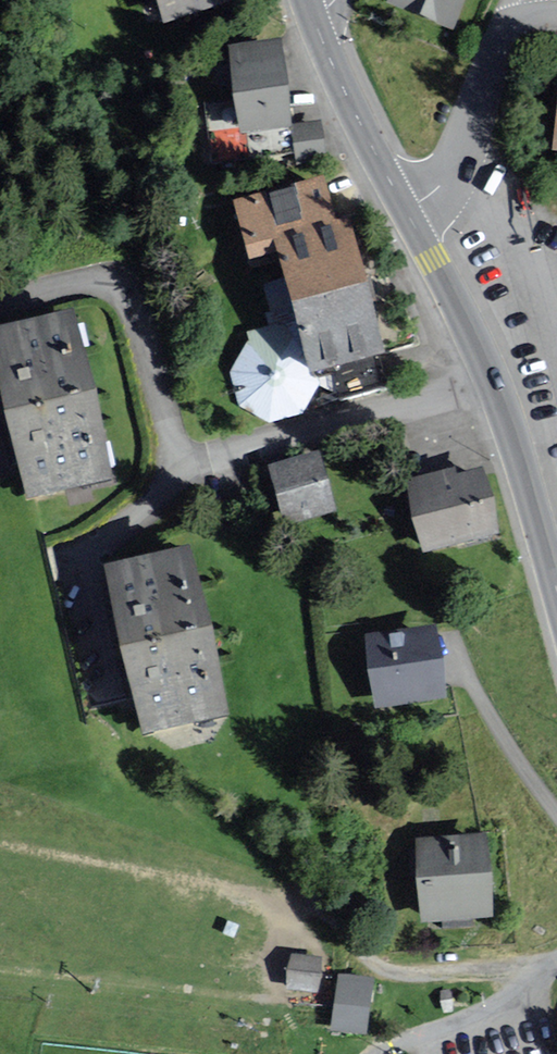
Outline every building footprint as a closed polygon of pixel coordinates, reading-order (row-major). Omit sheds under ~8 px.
[(237,0),(158,0),(166,26),(238,3),(237,0)] [(387,6),(453,34),(467,0),(389,0),(387,6)] [(289,127),(279,49),(230,55),(236,104),(209,107),(216,162),(296,152),(297,160),(326,157),(322,122),(289,127)] [(268,425),(301,416),(320,384),(318,376),(384,359),(348,221),(336,225),(324,181),(233,204),(249,265),(277,258),(283,280),(262,285),(269,313),(262,314),(266,330),(244,336),(246,345),(230,376),(238,409),(268,425)] [(73,316),(0,332),(0,380),(28,503),(111,485),(73,316)] [(336,513),(321,455),(269,468),(284,526),(336,513)] [(498,537),(483,472),(457,478),(456,472),(408,483),(424,554),(498,537)] [(190,552),(106,570),(125,655),(210,638),(190,552)] [(436,628),(368,637),(377,709),(445,701),(436,628)] [(228,719),(210,638),(125,655),(144,738),(228,719)] [(485,844),(418,848),(423,926),(489,922),(485,844)] [(322,959),(290,955),(286,990),(318,994),(322,959)] [(374,980),(338,976),(331,1034),(366,1038),(374,980)]
